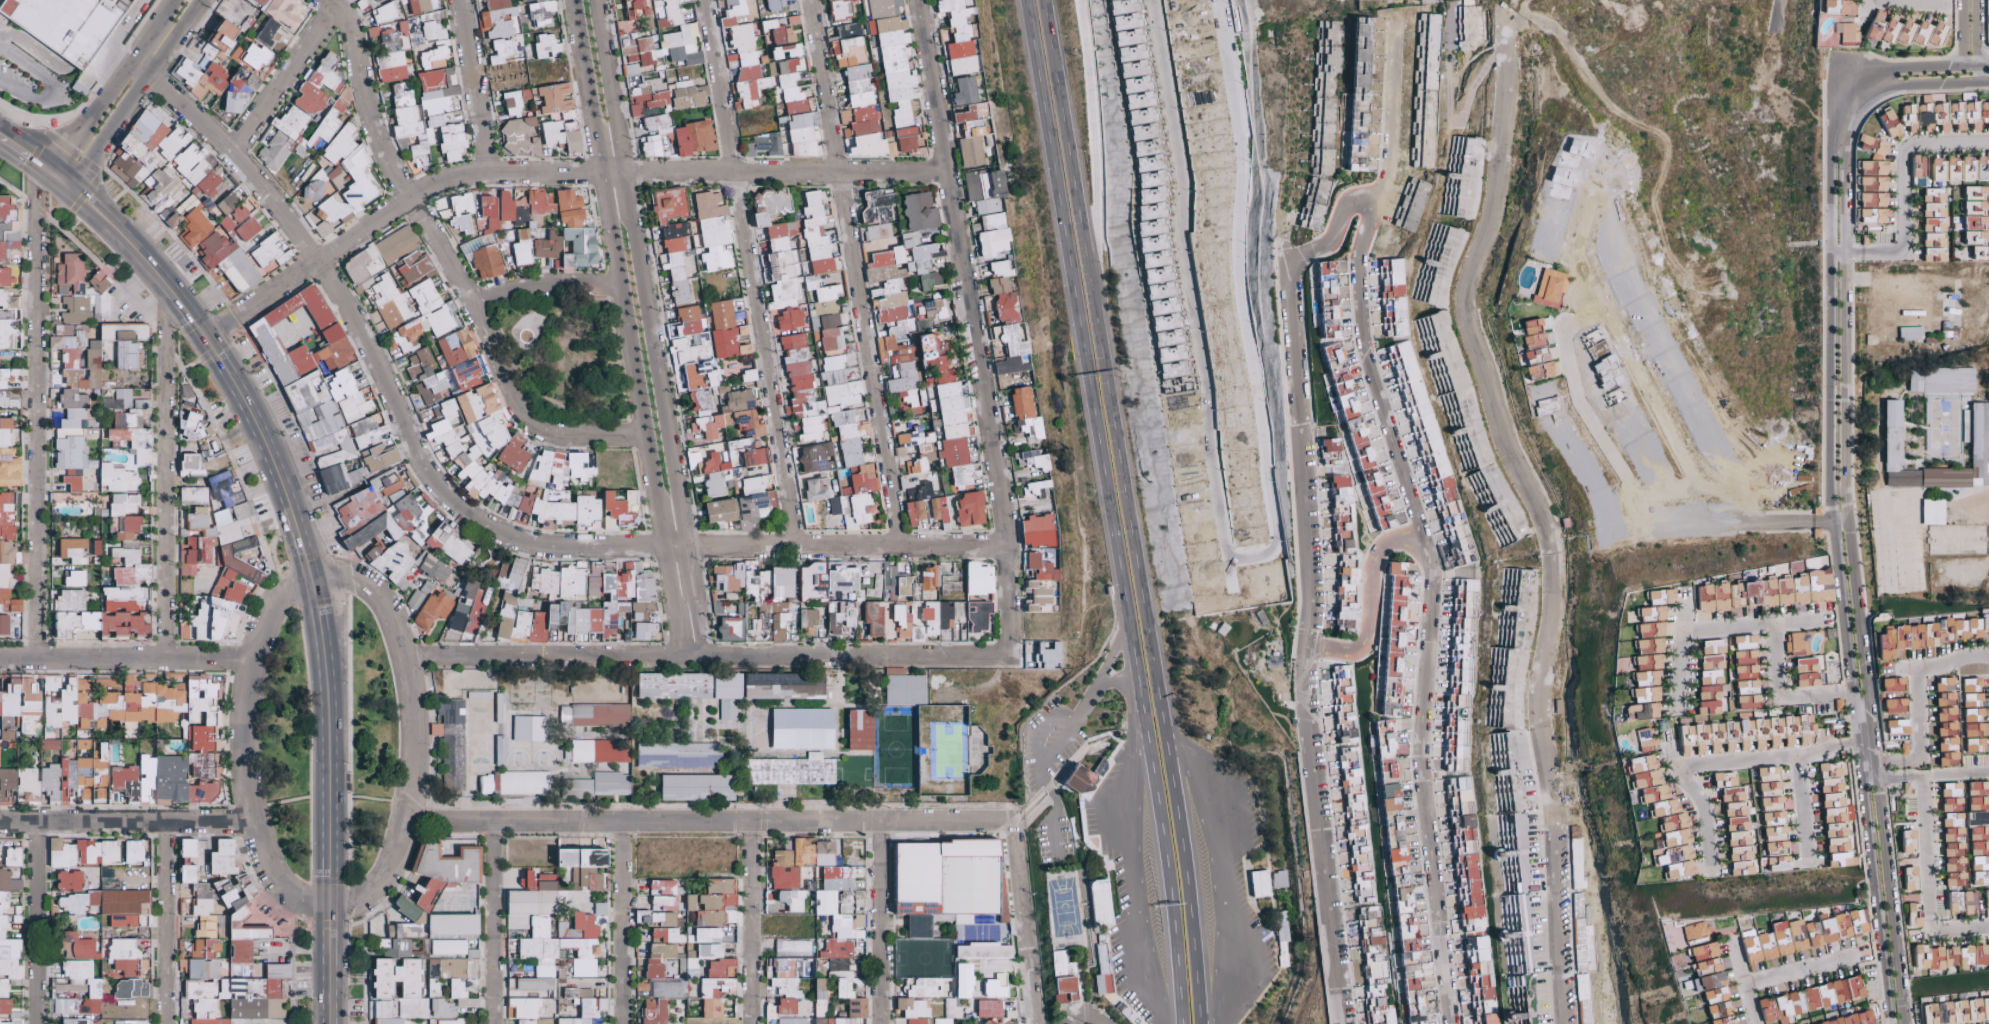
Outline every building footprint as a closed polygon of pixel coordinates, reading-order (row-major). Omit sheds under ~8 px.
[(0,7),(0,16),(87,73),(134,0),(5,0),(0,7)]
